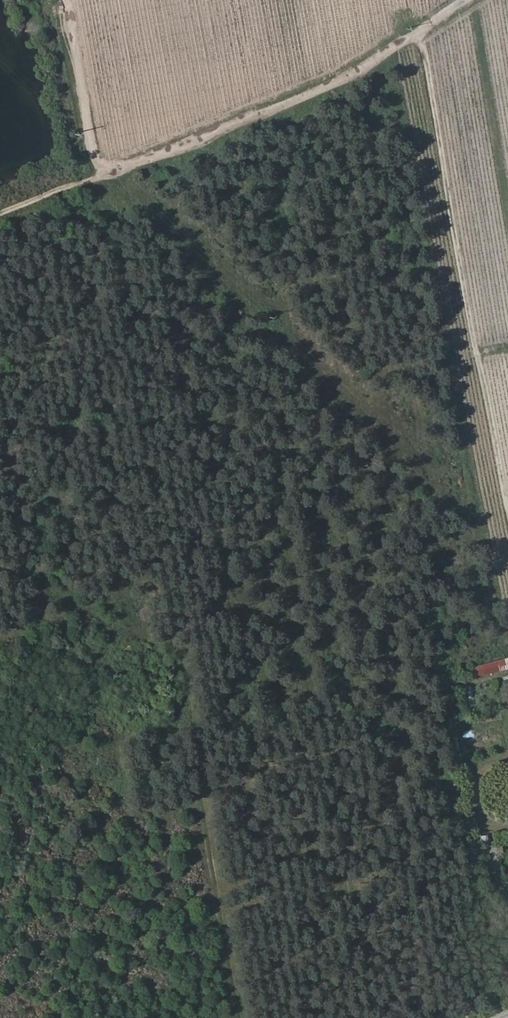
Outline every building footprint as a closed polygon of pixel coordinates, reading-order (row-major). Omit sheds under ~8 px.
[(466,668),(468,676),(475,674),(476,677),(507,669),(507,658),(466,668)] [(472,690),(454,693),(456,700),(473,697),(472,690)] [(489,860),(496,859),(493,841),(486,842),(489,860)]
